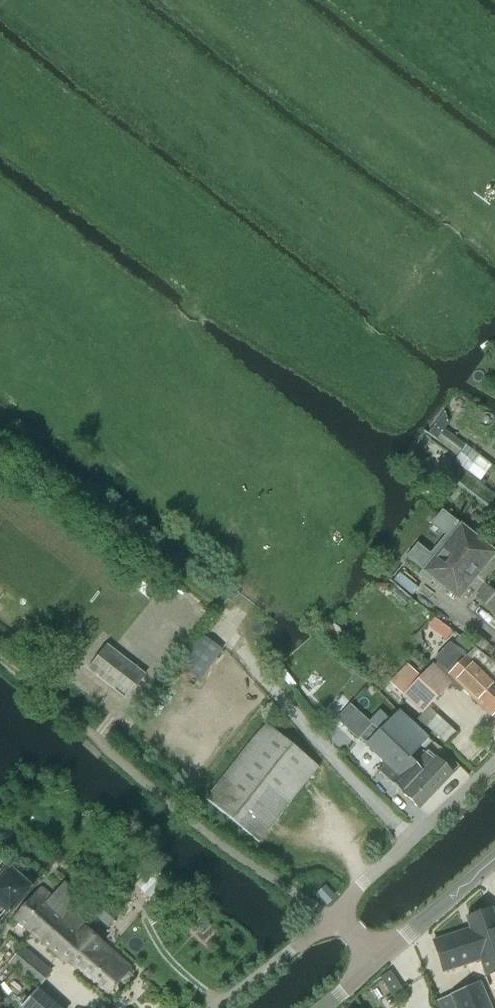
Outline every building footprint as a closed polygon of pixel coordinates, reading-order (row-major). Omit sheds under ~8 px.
[(433,422),(425,432),(457,457),(465,447),(433,422)] [(457,457),(454,461),(480,481),(492,466),(466,445),(465,447),(457,457)] [(461,526),(459,527),(442,513),(434,524),(448,535),(430,556),(418,546),(409,557),(425,570),(424,571),(458,598),(494,553),(461,526)] [(486,584),(477,595),(494,610),(494,592),(486,584)] [(390,681),(404,695),(422,712),(450,683),(455,687),(459,683),(491,715),(494,711),(494,685),(466,657),(465,658),(450,643),(435,659),(438,662),(434,667),(433,665),(421,677),(407,664),(390,681)] [(103,650),(88,669),(126,699),(141,680),(144,675),(126,660),(116,653),(107,645),(103,650)] [(396,787),(403,793),(423,772),(414,763),(409,758),(380,731),(379,731),(369,722),(350,705),(337,719),(348,730),(363,744),(365,745),(385,764),(378,771),(395,787),(396,787)] [(380,710),(369,722),(379,731),(380,731),(409,758),(428,739),(399,711),(398,711),(390,720),(380,710)] [(258,842),(319,767),(267,725),(206,800),(258,842)] [(423,772),(403,793),(419,809),(453,773),(427,749),(414,763),(423,772)] [(0,874),(0,906),(9,914),(30,890),(33,887),(8,866),(0,874)] [(151,867),(135,885),(154,902),(170,884),(151,867)] [(42,888),(16,918),(25,925),(33,934),(64,961),(71,964),(107,996),(120,981),(125,982),(131,976),(127,973),(132,968),(69,912),(82,897),(65,881),(64,882),(51,896),(42,888)] [(335,896),(325,886),(318,893),(327,903),(335,896)] [(494,973),(494,920),(491,909),(466,918),(469,929),(433,941),(443,972),(480,960),(485,976),(494,973)] [(130,937),(119,950),(132,962),(143,949),(130,937)] [(15,957),(10,963),(18,970),(31,980),(39,986),(51,971),(23,947),(15,957)] [(480,984),(451,996),(451,997),(440,1001),(443,1007),(491,1007),(480,984)] [(21,1007),(62,1007),(39,988),(21,1007)]
